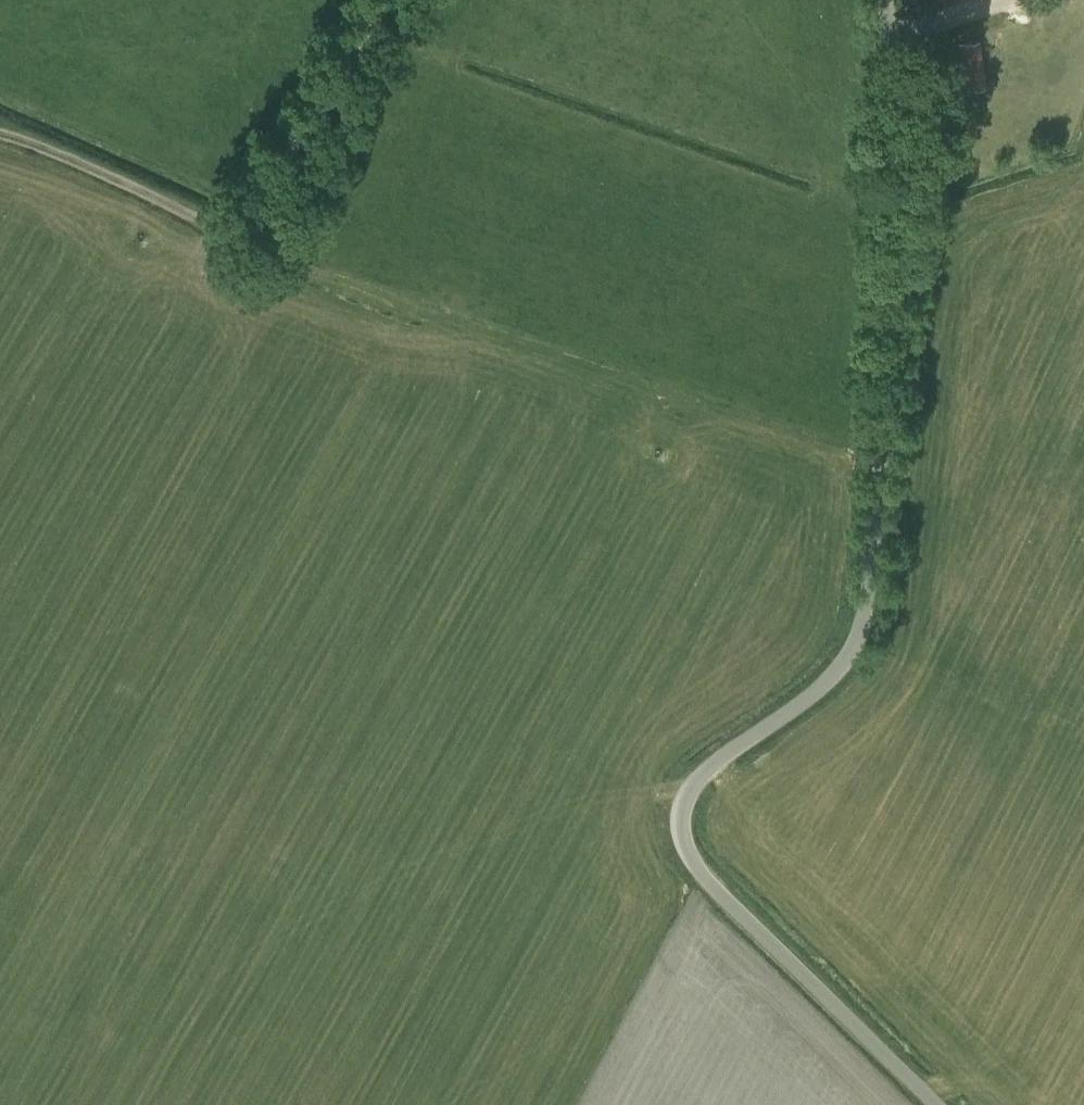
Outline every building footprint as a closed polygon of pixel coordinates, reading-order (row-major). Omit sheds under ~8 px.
[(960,44),(967,91),(987,87),(980,41),(960,44)]
